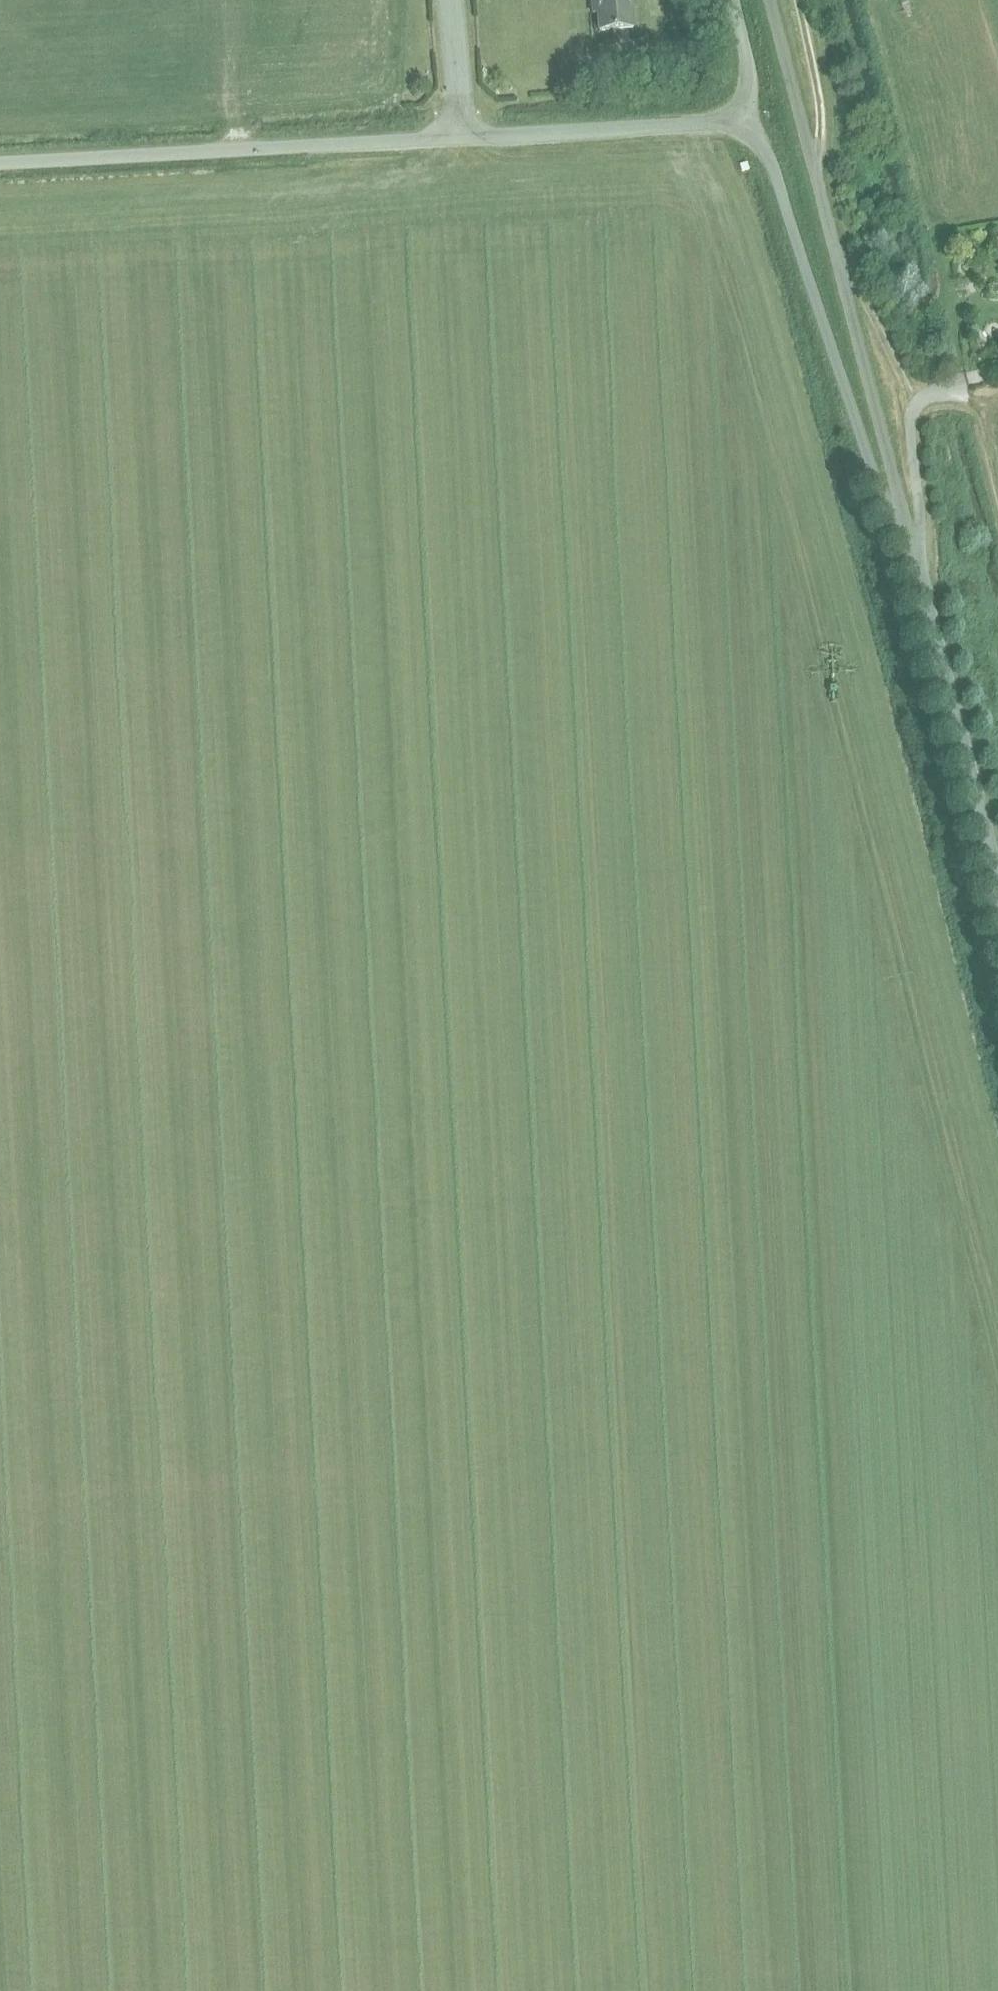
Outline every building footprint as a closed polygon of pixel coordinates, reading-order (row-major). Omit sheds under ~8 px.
[(593,5),(598,4),(600,32),(634,29),(632,0),(593,0),(593,5)] [(974,363),(959,368),(963,383),(978,379),(974,363)]
